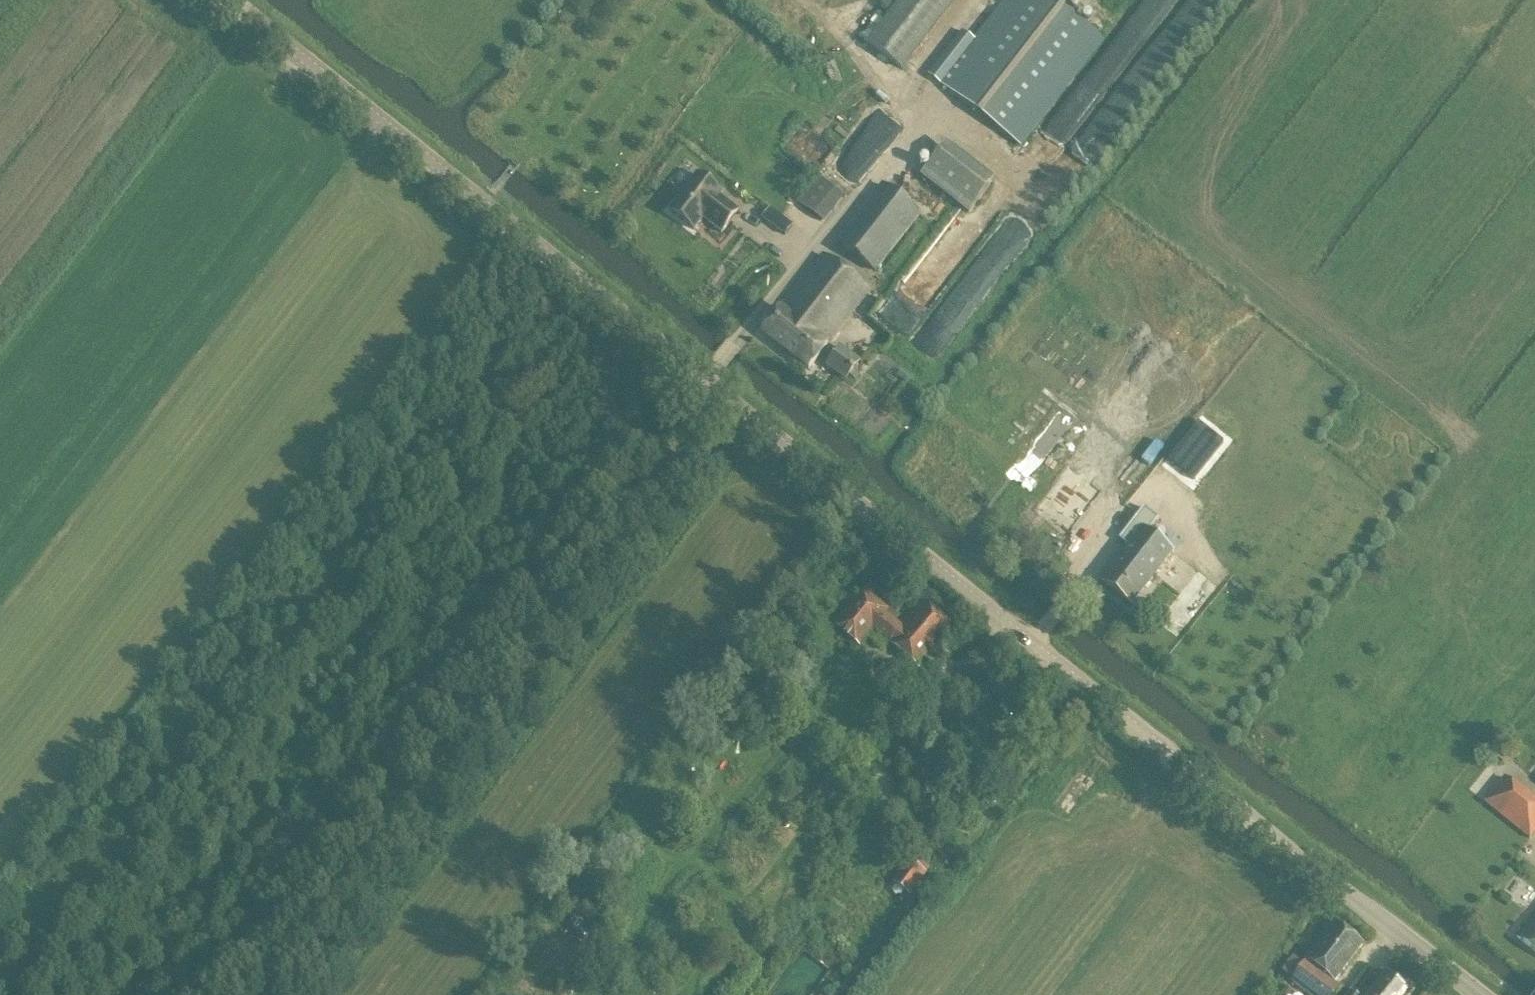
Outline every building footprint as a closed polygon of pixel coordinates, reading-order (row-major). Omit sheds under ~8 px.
[(869,43),(901,69),(928,34),(924,31),(949,0),(902,0),(869,43)] [(1020,146),(1102,39),(1053,0),(1006,0),(975,40),(941,84),(1020,146)] [(928,74),(941,84),(975,40),(962,30),(928,74)] [(972,213),(1000,179),(952,140),(924,175),(972,213)] [(721,233),(738,210),(720,196),(722,194),(696,174),(668,210),(695,229),(703,219),(721,233)] [(802,203),(827,223),(849,195),(824,175),(802,203)] [(875,272),(919,215),(881,185),(837,242),(875,272)] [(782,310),(781,309),(762,332),(809,368),(826,345),(825,345),(868,290),(823,258),(782,310)] [(859,362),(839,348),(826,366),(845,380),(850,374),(854,378),(858,373),(853,370),(859,362)] [(1111,438),(1090,461),(1133,499),(1154,476),(1111,438)] [(1067,472),(1037,512),(1064,532),(1094,492),(1067,472)] [(1142,529),(1102,582),(1131,604),(1172,551),(1143,528),(1142,529)] [(864,591),(836,625),(859,644),(872,628),(889,641),(888,642),(921,668),(954,628),(921,601),(902,625),(885,612),(887,610),(864,591)] [(1504,778),(1484,802),(1530,838),(1534,832),(1534,803),(1504,778)] [(909,893),(924,873),(908,861),(893,882),(909,893)] [(1516,937),(1534,952),(1534,914),(1516,937)] [(1285,976),(1291,980),(1290,981),(1308,994),(1335,994),(1340,989),(1333,983),(1362,945),(1333,922),(1303,963),(1293,956),(1281,973),(1285,976)] [(1383,977),(1369,994),(1407,994),(1383,977)]
